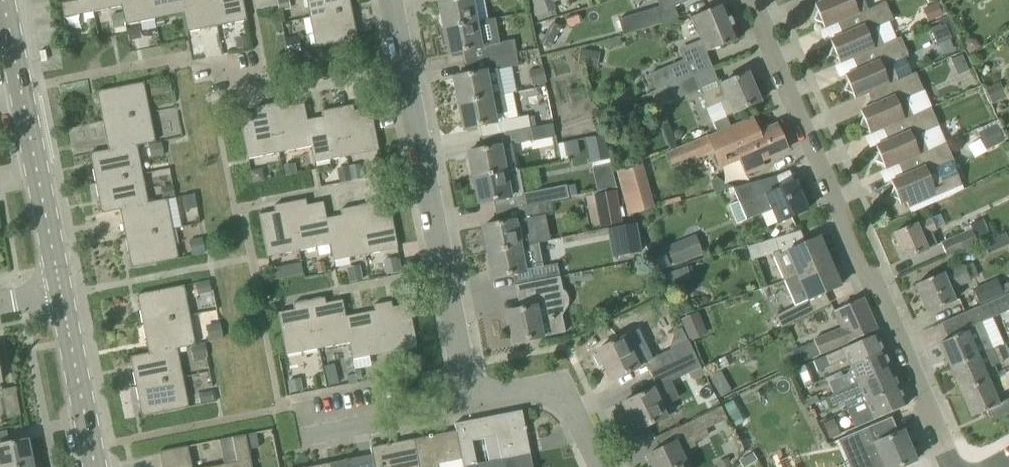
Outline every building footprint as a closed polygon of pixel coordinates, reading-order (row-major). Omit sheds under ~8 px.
[(91,0),(60,0),(64,17),(93,11),(91,0)] [(122,0),(91,0),(93,11),(122,5),(123,5),(122,0)] [(123,5),(122,5),(126,24),(156,18),(152,0),(122,0),(123,5)] [(182,0),(152,0),(156,18),(184,13),(185,12),(182,0)] [(185,12),(184,13),(187,31),(218,25),(213,0),(182,0),(185,12)] [(243,0),(213,0),(218,25),(247,20),(243,0)] [(280,10),(290,8),(289,0),(278,0),(280,10)] [(310,17),(352,9),(350,0),(307,0),(310,17)] [(472,0),(451,0),(439,2),(444,28),(476,21),(472,0)] [(535,16),(536,15),(551,10),(556,9),(554,3),(565,0),(530,0),(535,16)] [(670,9),(690,0),(662,0),(666,10),(670,9)] [(815,4),(817,10),(814,19),(823,23),(825,28),(838,22),(868,9),(864,0),(825,0),(815,4)] [(885,1),(868,9),(838,22),(843,34),(830,40),(833,46),(829,54),(838,58),(840,63),(853,58),(883,44),(897,38),(889,22),(893,20),(885,1)] [(923,9),(929,23),(944,16),(937,2),(923,9)] [(689,45),(693,56),(705,51),(706,52),(720,46),(739,39),(724,3),(692,17),(694,21),(699,34),(701,40),(689,45)] [(630,32),(661,23),(657,8),(626,16),(619,18),(623,34),(630,32)] [(352,9),(310,17),(312,27),(316,46),(357,38),(352,9)] [(122,11),(110,13),(113,27),(125,25),(122,11)] [(449,54),(464,51),(466,63),(516,53),(516,52),(517,52),(515,40),(499,43),(494,18),(488,19),(444,28),(444,29),(441,30),(444,44),(447,44),(449,54)] [(941,23),(940,24),(930,28),(937,44),(943,42),(952,38),(948,27),(946,24),(942,26),(941,23)] [(249,46),(247,35),(236,37),(238,48),(249,46)] [(299,37),(286,39),(288,52),(302,49),(299,37)] [(883,44),(853,58),(858,70),(845,75),(848,81),(844,90),(853,93),(855,98),(868,93),(911,74),(904,57),(908,55),(900,37),(897,38),(883,44)] [(981,46),(976,40),(969,38),(962,42),(970,54),(981,46)] [(195,56),(205,54),(203,44),(192,46),(195,56)] [(600,52),(581,48),(578,64),(597,67),(600,52)] [(466,63),(468,74),(454,77),(459,102),(502,94),(497,70),(518,65),(516,53),(466,63)] [(961,53),(950,58),(954,66),(965,60),(961,53)] [(683,60),(650,73),(656,89),(689,76),(683,60)] [(543,67),(529,70),(532,86),(546,83),(543,67)] [(870,133),(883,128),(913,115),(931,107),(916,72),(911,74),(868,93),(873,105),(860,110),(863,116),(860,125),(868,129),(870,133)] [(719,85),(718,83),(699,90),(700,93),(706,107),(720,101),(726,116),(734,113),(760,101),(748,73),(719,85)] [(656,89),(651,91),(658,107),(663,105),(699,90),(693,74),(689,76),(656,89)] [(103,120),(150,111),(144,82),(97,91),(103,120)] [(992,104),(1007,96),(1000,82),(985,90),(992,104)] [(464,129),(480,125),(482,136),(531,127),(529,116),(496,122),(494,114),(505,112),(502,94),(459,102),(464,129)] [(271,104),(280,152),(311,146),(313,146),(307,120),(304,103),(292,106),(292,108),(288,109),(288,106),(287,101),(271,104)] [(248,158),(280,152),(271,104),(255,107),(256,113),(257,115),(253,116),(252,113),(240,116),(248,157),(248,158)] [(355,113),(354,110),(353,105),(338,108),(347,156),(379,150),(371,107),(358,110),(359,112),(355,113)] [(883,164),(886,169),(898,163),(928,150),(921,133),(939,126),(931,107),(913,115),(883,128),(888,140),(876,145),(878,152),(875,160),(883,164)] [(315,162),(316,162),(347,156),(338,108),(322,111),(323,117),(324,119),(319,120),(319,117),(307,120),(313,146),(311,146),(315,162)] [(103,120),(103,121),(109,150),(137,144),(137,145),(155,141),(150,111),(103,120)] [(765,167),(762,160),(787,149),(780,132),(782,132),(780,127),(778,127),(777,124),(760,131),(753,117),(666,152),(671,163),(711,147),(719,167),(738,159),(745,175),(765,167)] [(717,131),(730,125),(727,118),(714,124),(717,131)] [(1005,141),(1004,141),(996,124),(982,130),(991,148),(1005,141)] [(473,177),(505,171),(501,145),(533,139),(531,127),(482,136),(484,148),(468,152),(473,177)] [(605,134),(586,138),(591,163),(610,159),(605,134)] [(566,141),(558,143),(561,161),(570,159),(569,156),(569,155),(580,153),(577,139),(566,141)] [(151,157),(164,154),(161,142),(148,145),(151,157)] [(928,150),(898,163),(903,176),(891,181),(893,187),(890,196),(899,199),(901,204),(906,201),(909,207),(922,201),(961,184),(951,162),(954,161),(946,143),(928,150)] [(90,153),(96,183),(143,174),(137,145),(137,144),(109,150),(90,153)] [(295,162),(284,164),(286,175),(297,173),(295,162)] [(360,164),(348,166),(350,179),(362,177),(360,164)] [(628,214),(654,207),(643,164),(616,171),(628,214)] [(337,168),(340,182),(350,179),(348,166),(337,168)] [(250,170),(252,182),(265,180),(263,167),(250,170)] [(494,200),(496,211),(546,201),(552,200),(569,197),(567,185),(524,193),(519,168),(517,168),(505,171),(473,177),(478,203),(494,200)] [(143,174),(96,183),(102,213),(120,209),(148,203),(148,202),(143,174)] [(772,208),(773,210),(778,223),(807,210),(794,182),(767,194),(761,180),(733,188),(738,201),(729,205),(737,223),(772,208)] [(164,199),(175,196),(172,185),(161,187),(164,199)] [(599,229),(621,225),(614,192),(593,196),(599,229)] [(192,195),(181,197),(184,208),(195,206),(192,195)] [(173,229),(167,200),(167,199),(148,202),(148,203),(120,209),(126,238),(173,229)] [(289,202),(299,250),(331,244),(326,218),(327,218),(323,201),(322,202),(311,204),(312,207),(308,207),(307,205),(306,199),(289,202)] [(496,211),(498,223),(483,226),(488,252),(537,243),(532,217),(548,214),(546,201),(496,211)] [(272,214),(271,212),(259,214),(267,257),(299,250),(289,202),(274,205),(275,211),(276,214),(272,214)] [(390,205),(378,208),(378,210),(374,211),(373,209),(372,203),(356,206),(366,254),(397,248),(398,248),(390,205)] [(326,218),(331,244),(334,261),(366,254),(356,206),(341,209),(342,215),(342,218),(338,218),(338,216),(327,218),(326,218)] [(916,225),(916,224),(893,234),(904,259),(937,245),(931,232),(935,230),(930,218),(916,225)] [(974,244),(992,236),(984,219),(964,228),(965,231),(941,242),(947,257),(967,248),(967,247),(974,244)] [(614,257),(642,251),(636,223),(608,229),(614,257)] [(173,229),(126,238),(132,267),(178,258),(173,229)] [(790,279),(829,261),(819,237),(806,243),(800,230),(748,246),(752,259),(772,254),(784,280),(790,279)] [(675,265),(692,258),(703,253),(695,234),(667,246),(675,265)] [(189,239),(192,255),(205,253),(203,237),(189,239)] [(531,270),(533,282),(560,276),(557,263),(542,266),(537,243),(488,252),(493,278),(525,272),(525,271),(531,270)] [(397,256),(383,259),(386,274),(400,271),(397,256)] [(325,261),(315,263),(317,273),(327,271),(325,261)] [(790,279),(784,280),(795,306),(775,315),(781,328),(806,315),(801,303),(839,286),(829,261),(790,279)] [(301,262),(286,265),(288,276),(303,273),(301,262)] [(950,289),(970,281),(978,278),(972,263),(970,264),(969,263),(958,268),(943,274),(942,273),(915,285),(927,312),(955,300),(950,289)] [(360,264),(347,267),(350,282),(363,279),(360,264)] [(675,270),(663,273),(667,286),(679,282),(675,270)] [(513,342),(543,337),(566,332),(561,315),(557,290),(562,289),(560,276),(533,282),(515,285),(518,296),(517,296),(520,309),(507,312),(513,342)] [(195,283),(198,294),(211,291),(209,280),(195,283)] [(979,305),(1005,294),(999,280),(973,291),(979,305)] [(143,324),(190,315),(184,285),(137,295),(143,324)] [(993,349),(987,337),(988,337),(982,322),(1008,310),(1008,293),(1005,294),(979,305),(980,306),(963,313),(970,329),(940,342),(951,368),(993,350),(993,349)] [(318,348),(350,342),(345,316),(346,316),(342,300),(341,300),(330,302),(331,305),(326,305),(326,303),(325,297),(309,300),(318,348)] [(820,353),(820,354),(849,342),(874,331),(877,329),(863,297),(859,299),(833,310),(842,329),(815,341),(794,349),(800,362),(820,353)] [(291,310),(280,312),(278,312),(286,353),(286,355),(318,348),(309,300),(293,303),(295,309),(295,312),(291,312),(291,310)] [(375,313),(377,312),(385,352),(417,346),(409,304),(397,306),(397,309),(393,309),(393,307),(391,301),(374,304),(375,310),(375,313)] [(691,338),(709,330),(700,309),(682,317),(691,338)] [(353,359),(385,352),(377,312),(375,313),(358,316),(358,314),(346,316),(345,316),(350,342),(353,359)] [(177,347),(177,348),(196,345),(190,315),(143,324),(149,353),(177,347)] [(221,337),(219,325),(218,323),(206,325),(209,341),(222,338),(221,337)] [(848,358),(852,366),(884,353),(876,334),(825,356),(825,355),(813,360),(818,371),(830,366),(848,358)] [(637,365),(645,362),(650,374),(694,353),(688,341),(652,359),(646,347),(632,354),(623,337),(597,350),(598,353),(594,357),(599,366),(604,365),(611,380),(638,367),(637,365)] [(988,381),(987,380),(983,369),(1008,357),(1003,345),(993,349),(993,350),(951,368),(961,392),(988,381)] [(183,377),(177,348),(177,347),(149,353),(130,356),(136,386),(183,377)] [(657,386),(652,388),(622,403),(636,431),(666,417),(659,402),(683,390),(677,379),(688,374),(691,379),(695,379),(704,375),(694,353),(650,374),(657,386)] [(829,382),(830,384),(833,393),(827,396),(828,397),(891,370),(884,353),(852,366),(846,375),(829,382)] [(325,365),(327,376),(339,373),(337,363),(325,365)] [(828,397),(828,398),(832,407),(845,402),(848,409),(899,387),(891,370),(828,397)] [(183,377),(136,386),(142,416),(189,407),(183,377)] [(301,377),(288,380),(290,392),(303,390),(301,377)] [(997,403),(988,381),(961,392),(972,416),(986,410),(991,421),(1008,413),(1008,398),(997,403)] [(727,394),(722,385),(715,389),(720,398),(727,394)] [(1,389),(7,418),(21,415),(15,387),(1,389)] [(899,387),(848,409),(856,427),(907,405),(899,387)] [(816,394),(806,399),(809,405),(819,400),(816,394)] [(660,449),(647,455),(653,466),(687,466),(684,460),(680,453),(695,446),(694,443),(691,436),(706,429),(727,418),(721,406),(677,428),(682,438),(660,449)] [(522,410),(455,423),(456,430),(457,430),(462,459),(464,466),(477,464),(472,440),(497,436),(502,459),(530,453),(522,410)] [(842,436),(834,419),(824,424),(832,440),(842,436)] [(884,466),(900,466),(915,461),(903,431),(884,439),(874,443),(868,428),(846,437),(858,466),(880,458),(884,466)] [(414,439),(419,466),(464,466),(462,459),(457,430),(456,430),(414,439)] [(256,433),(246,435),(249,450),(259,449),(256,433)] [(249,450),(246,435),(246,434),(232,437),(236,457),(237,461),(208,466),(253,466),(249,450)] [(33,465),(28,439),(0,445),(0,466),(24,466),(33,465)] [(374,466),(419,466),(414,439),(370,447),(372,454),(374,466)] [(162,466),(192,466),(188,445),(159,451),(162,466)] [(530,453),(502,459),(477,464),(464,466),(533,466),(530,453)] [(372,454),(330,462),(331,466),(374,466),(372,454)] [(720,466),(730,466),(732,466),(728,457),(718,462),(720,466)]
